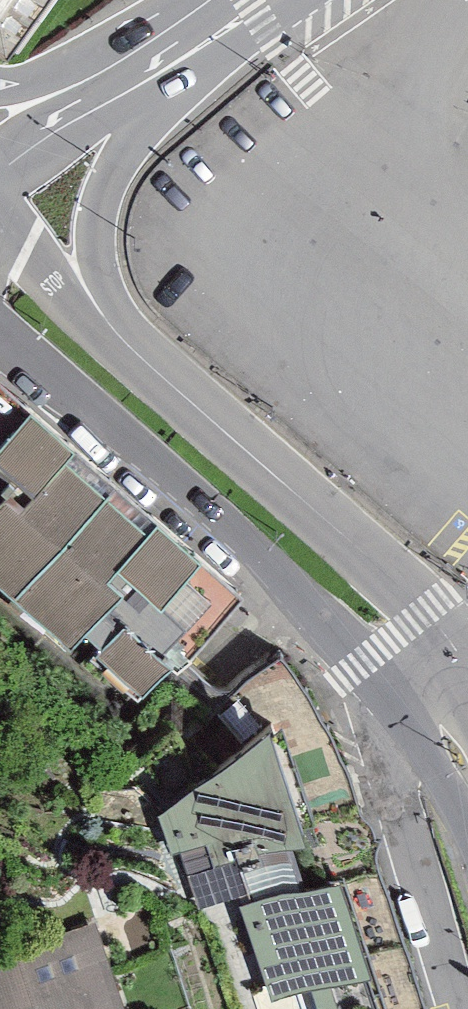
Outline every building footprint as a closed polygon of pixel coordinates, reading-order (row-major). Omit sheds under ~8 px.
[(4,23),(21,0),(0,0),(0,20),(4,23)] [(170,650),(179,658),(219,608),(229,596),(241,581),(161,508),(152,521),(66,447),(75,435),(0,368),(0,574),(71,635),(85,619),(105,636),(98,643),(142,682),(170,650)] [(144,764),(227,1008),(437,1008),(333,701),(295,714),(144,764)] [(83,936),(0,965),(0,1008),(109,1008),(83,936)] [(223,978),(208,981),(216,1008),(232,1008),(223,978)]
